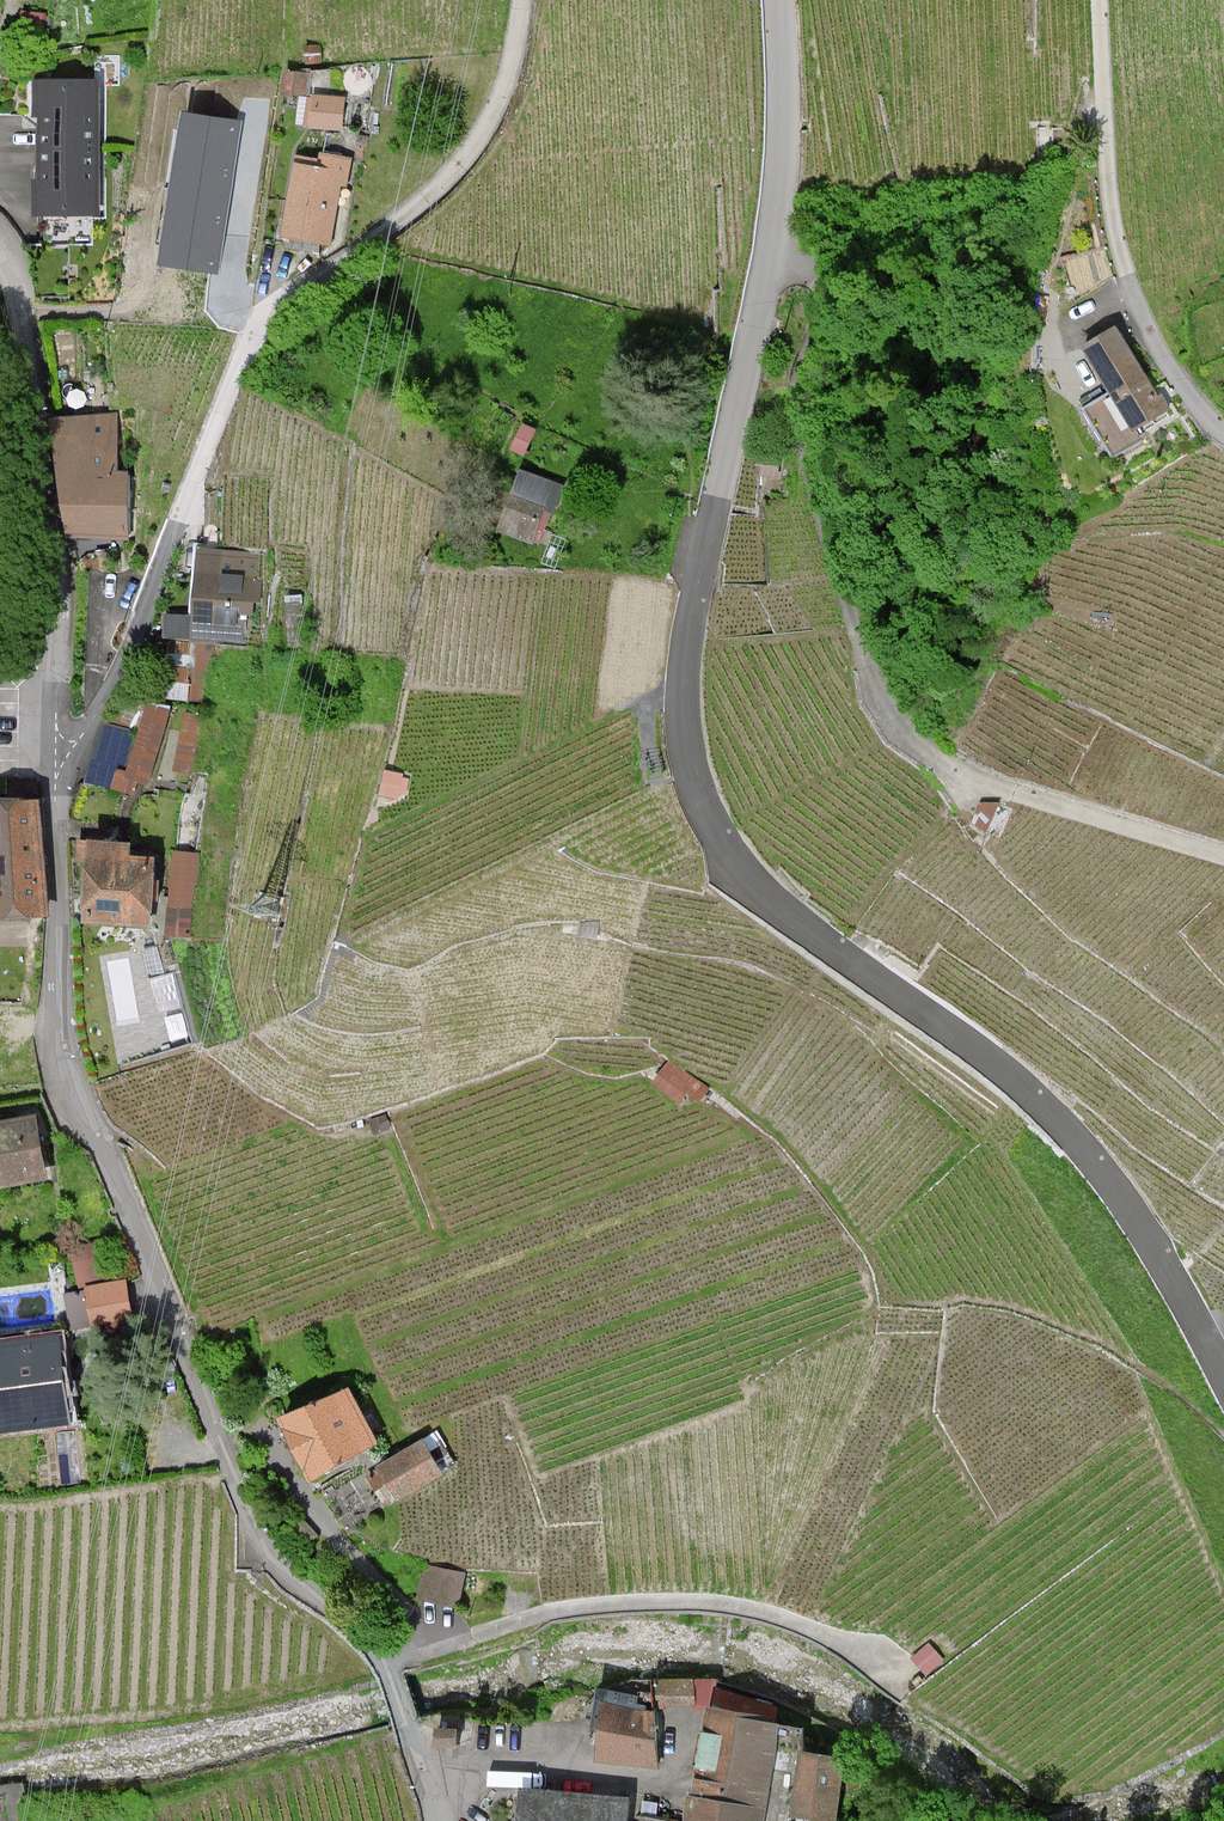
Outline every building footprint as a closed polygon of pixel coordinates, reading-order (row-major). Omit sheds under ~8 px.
[(321,45),(304,45),(305,67),(323,65),(321,45)] [(309,72),(284,71),(283,93),(307,95),(309,72)] [(101,80),(30,81),(31,117),(38,118),(36,179),(31,179),(32,217),(100,216),(101,80)] [(340,128),(341,98),(307,95),(304,124),(340,128)] [(236,127),(188,119),(165,259),(213,267),(236,127)] [(353,158),(320,152),(318,159),(295,156),(281,236),(331,246),(342,187),(347,188),(353,158)] [(1114,453),(1139,437),(1134,429),(1166,409),(1155,393),(1115,328),(1084,348),(1112,392),(1086,408),(1114,453)] [(116,417),(60,421),(74,535),(127,535),(126,477),(116,477),(116,417)] [(535,429),(523,423),(510,450),(525,456),(535,429)] [(564,486),(519,470),(496,530),(540,546),(564,486)] [(260,552),(197,548),(190,617),(163,613),(162,638),(192,639),(242,642),(244,615),(253,616),(254,603),(261,603),(262,581),(258,581),(260,552)] [(191,646),(169,644),(165,697),(187,699),(191,646)] [(100,720),(84,783),(138,797),(143,785),(150,786),(170,706),(145,703),(136,730),(100,720)] [(203,716),(182,711),(172,772),(190,775),(203,716)] [(403,774),(384,770),(379,796),(398,800),(403,774)] [(0,800),(0,920),(43,919),(41,799),(0,800)] [(998,802),(978,801),(969,822),(985,832),(998,802)] [(88,840),(82,923),(150,928),(155,857),(129,855),(130,843),(88,840)] [(199,853),(172,850),(165,934),(189,936),(193,886),(197,886),(199,853)] [(709,1088),(670,1059),(652,1083),(680,1104),(687,1093),(699,1102),(709,1088)] [(391,1129),(387,1115),(369,1120),(374,1135),(391,1129)] [(0,1127),(0,1184),(42,1176),(32,1121),(0,1127)] [(105,1239),(70,1248),(79,1288),(115,1282),(105,1239)] [(115,1282),(84,1287),(90,1325),(134,1319),(126,1280),(115,1282)] [(71,1424),(60,1333),(0,1343),(0,1433),(71,1424)] [(347,1386),(282,1420),(313,1479),(378,1445),(347,1386)] [(374,1464),(395,1496),(453,1460),(432,1427),(374,1464)] [(462,1576),(427,1568),(421,1597),(455,1605),(462,1576)] [(944,1660),(928,1643),(911,1659),(926,1676),(944,1660)] [(598,1750),(653,1759),(663,1696),(609,1687),(598,1750)] [(777,1716),(713,1705),(694,1815),(725,1820),(758,1820),(777,1716)] [(844,1752),(804,1748),(798,1808),(839,1812),(844,1752)] [(522,1795),(520,1820),(622,1820),(623,1803),(522,1795)]
